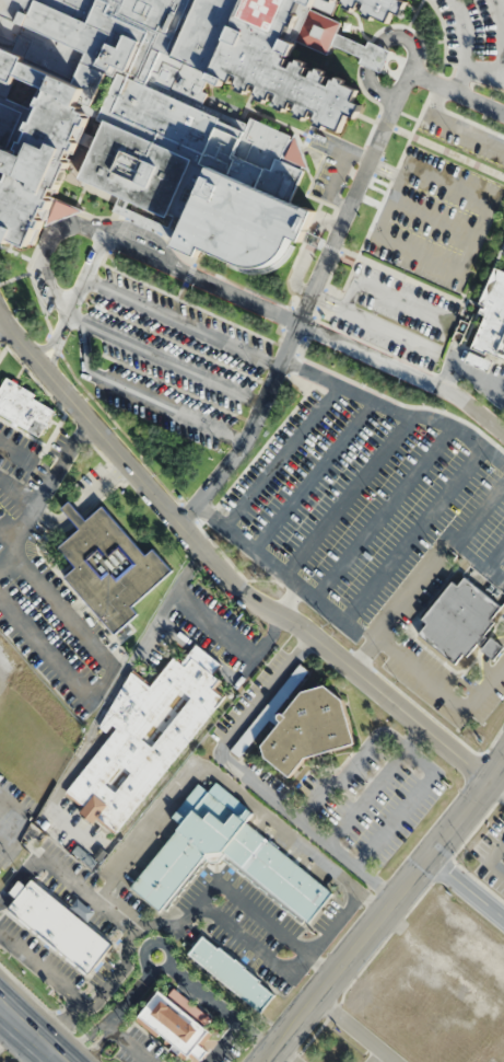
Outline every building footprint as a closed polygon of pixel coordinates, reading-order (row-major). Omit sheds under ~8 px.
[(7,250),(0,247),(0,245),(2,241),(0,240),(0,0),(337,0),(336,2),(338,3),(331,16),(313,8),(312,10),(341,23),(337,33),(365,46),(367,41),(390,51),(379,73),(358,64),(360,58),(330,45),(326,55),(295,41),(282,69),(290,72),(293,65),(296,67),(297,64),(303,66),(302,69),(305,70),(302,77),(309,80),(313,73),(315,74),(316,71),(324,74),(323,77),(326,78),(323,85),(329,88),(332,81),(335,82),(336,79),(343,82),(342,85),(358,92),(353,103),(360,106),(356,113),(355,117),(347,114),(339,131),(325,125),(324,128),(317,125),(319,122),(316,120),(319,113),(310,108),(306,117),(303,116),(302,118),(297,117),(300,113),(296,112),(301,104),(291,100),(288,107),(285,106),(284,108),(279,106),(280,104),(277,102),(280,96),(271,92),(268,100),(266,99),(265,101),(257,97),(258,94),(256,93),(259,88),(251,83),(248,91),(246,90),(245,92),(238,89),(239,85),(236,84),(239,78),(233,76),(230,83),(224,80),(220,89),(207,82),(202,92),(207,94),(200,109),(243,129),(249,117),(290,136),(289,138),(292,140),(294,135),(307,170),(301,166),(298,170),(303,172),(286,207),(304,215),(304,212),(312,216),(298,244),(290,241),(288,244),(293,246),(290,256),(283,264),(276,269),(267,273),(254,275),(247,274),(239,272),(202,255),(198,265),(172,252),(185,223),(168,216),(165,219),(78,181),(91,150),(80,145),(74,155),(70,154),(66,164),(69,166),(57,194),(52,192),(48,204),(54,206),(57,200),(81,211),(42,227),(33,246),(30,244),(26,252),(9,243),(7,250)] [(342,3),(344,0),(397,0),(405,4),(399,15),(391,12),(387,21),(373,14),(371,19),(366,18),(368,13),(364,11),(367,5),(360,1),(355,9),(352,7),(351,10),(345,8),(347,4),(342,3)] [(495,270),(503,275),(503,357),(484,348),(483,350),(472,345),(488,313),(477,308),(495,270)] [(37,438),(0,416),(0,386),(5,377),(35,394),(32,399),(54,411),(37,438)] [(64,576),(114,634),(139,613),(132,605),(173,570),(153,547),(145,554),(103,505),(85,519),(69,500),(61,507),(79,528),(58,546),(75,566),(64,576)] [(454,665),(465,651),(468,654),(479,640),(483,644),(480,648),(493,659),(503,646),(492,636),(490,639),(485,636),(496,622),(492,619),(502,608),(462,576),(457,582),(453,578),(420,619),(425,623),(417,633),(454,665)] [(223,696),(213,689),(221,679),(213,673),(221,663),(194,642),(180,661),(173,655),(150,686),(134,673),(96,723),(107,731),(112,724),(116,727),(65,793),(84,807),(81,811),(116,837),(223,696)] [(307,670),(299,664),(241,739),(248,744),(283,700),(307,670)] [(356,744),(345,702),(327,685),(313,689),(257,745),(289,777),(310,756),(356,744)] [(334,892),(245,824),(254,812),(215,782),(208,792),(198,783),(177,810),(185,817),(130,889),(162,913),(205,857),(217,866),(222,859),(308,925),(334,892)] [(2,914),(88,978),(114,943),(29,879),(2,914)] [(262,1011),(277,990),(201,936),(186,957),(262,1011)] [(208,1048),(203,1045),(219,1023),(171,988),(167,995),(158,988),(134,1021),(190,1061),(198,1061),(208,1048)]
